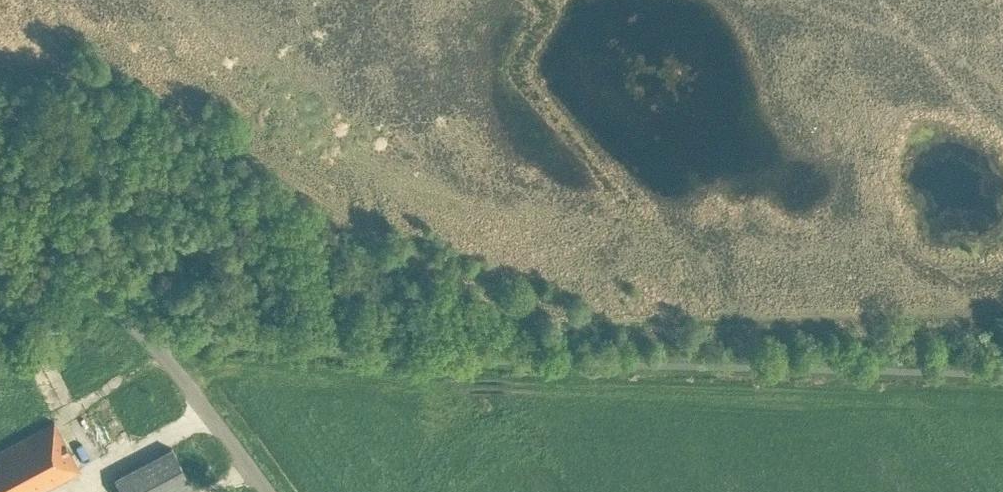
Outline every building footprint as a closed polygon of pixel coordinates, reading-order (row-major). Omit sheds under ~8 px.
[(80,469),(54,421),(0,450),(0,491),(38,491),(80,469)] [(195,489),(172,446),(116,477),(124,491),(189,491),(195,489)]
